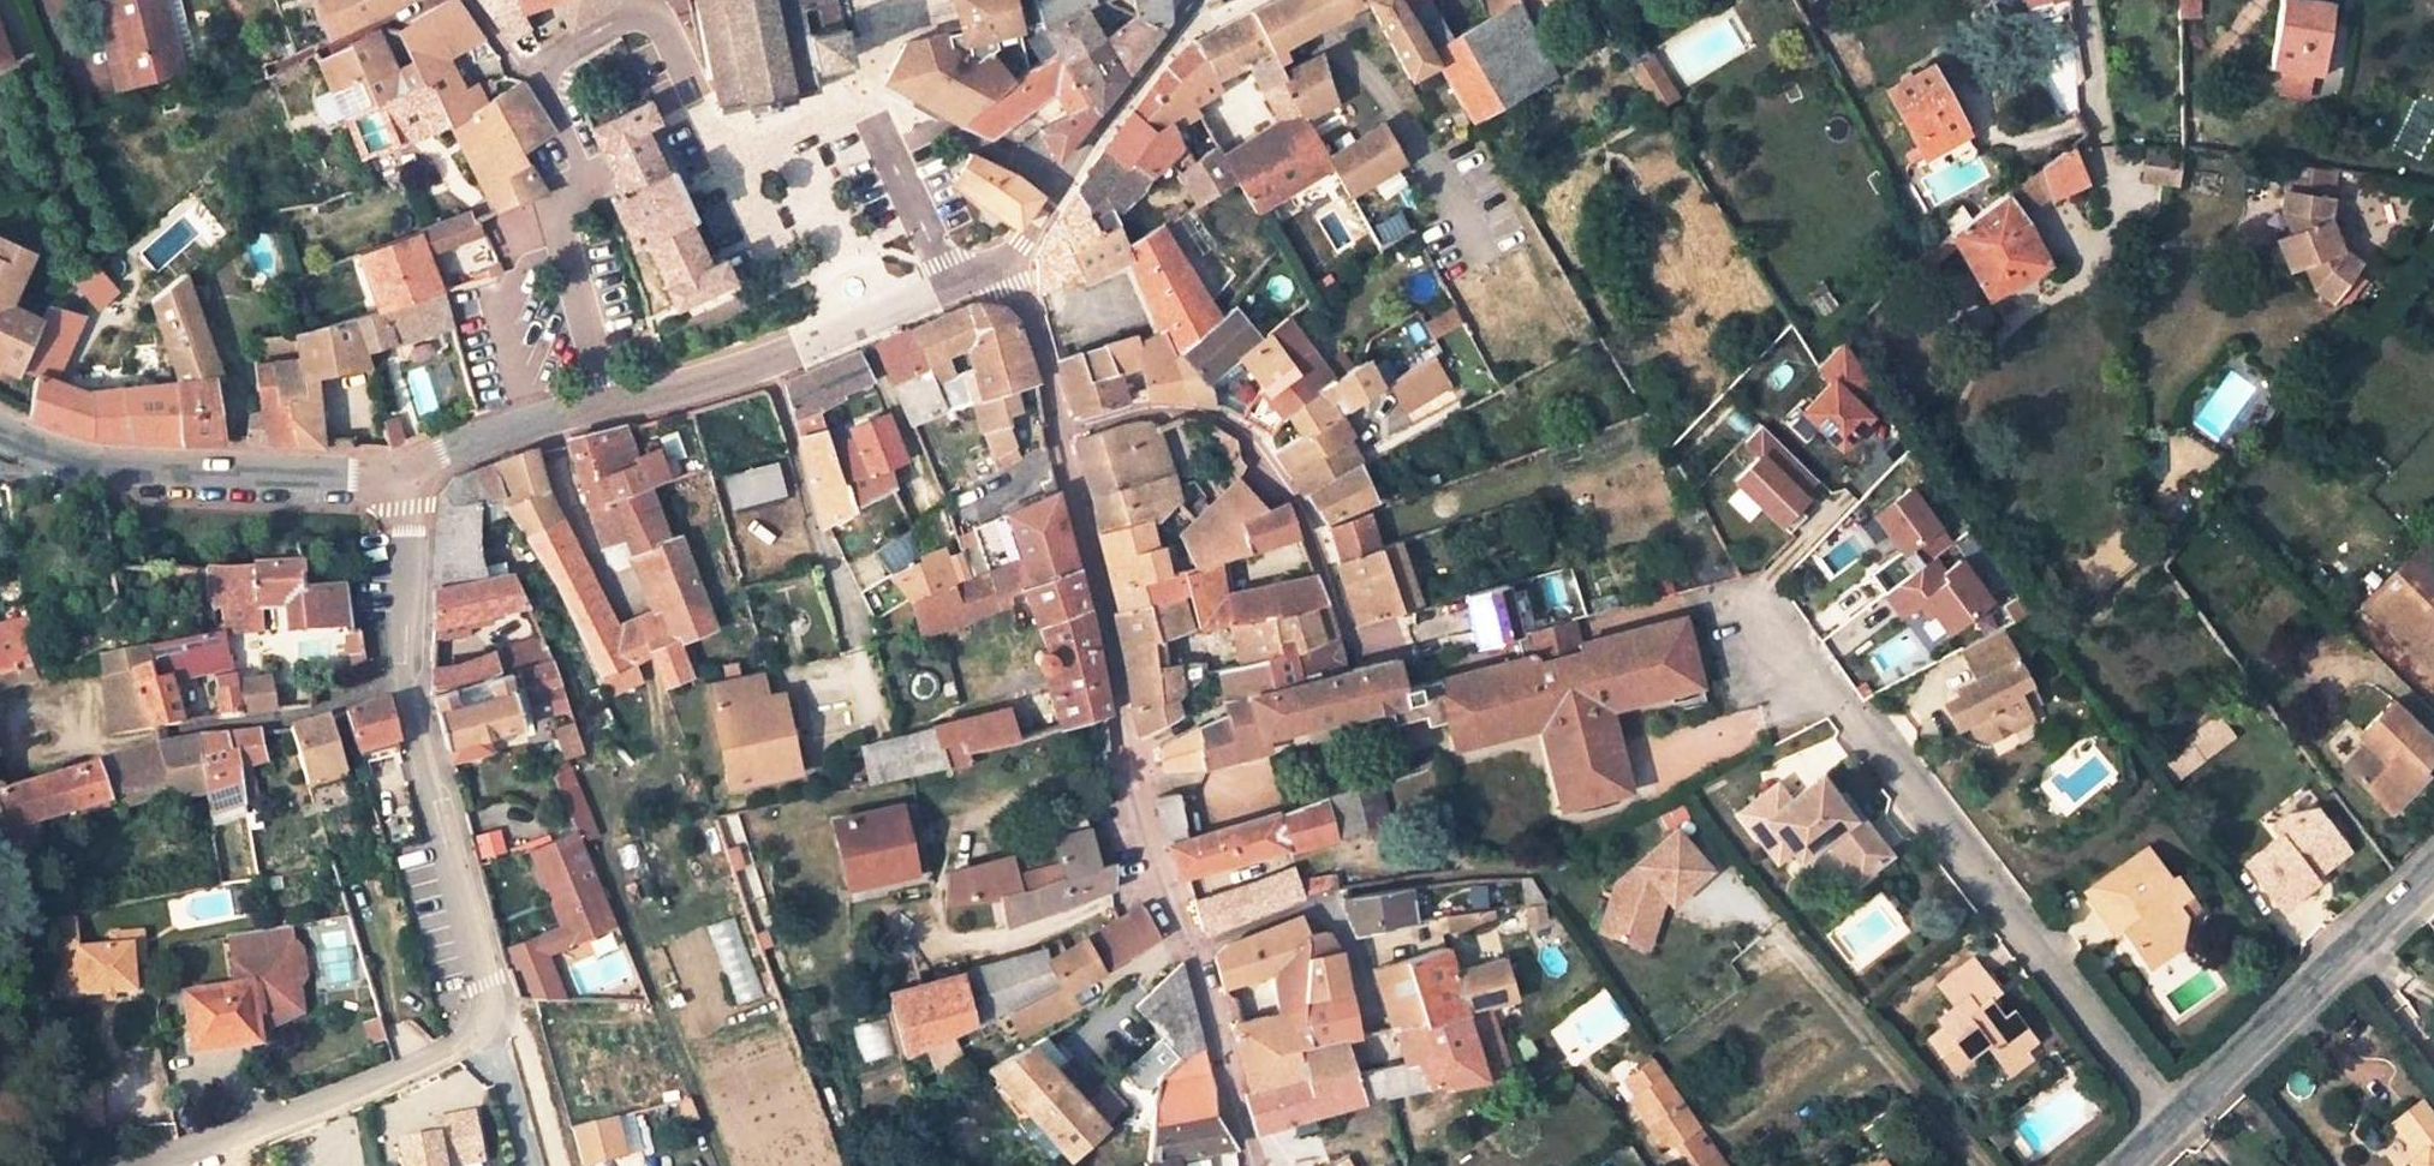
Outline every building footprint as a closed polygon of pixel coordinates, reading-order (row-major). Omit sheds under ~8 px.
[(118,86),(173,66),(164,42),(179,37),(166,0),(151,6),(149,0),(86,0),(118,86)] [(328,37),(400,3),(400,0),(314,0),(328,37)] [(481,29),(459,0),(453,0),(398,32),(417,66),(452,46),(481,29)] [(528,22),(526,19),(524,15),(523,13),(518,5),(515,0),(480,0),(522,52),(535,50),(541,44),(530,26),(528,22)] [(558,0),(533,0),(518,5),(523,13),(528,11),(558,0)] [(574,24),(597,11),(591,0),(561,0),(574,24)] [(597,11),(616,0),(591,0),(597,11)] [(720,111),(743,106),(744,110),(750,109),(750,107),(788,98),(789,101),(794,99),(793,95),(819,89),(813,66),(849,59),(835,0),(697,0),(720,111)] [(887,79),(944,111),(978,86),(989,100),(1015,81),(1028,72),(1012,34),(1041,23),(1034,0),(983,0),(957,8),(962,25),(907,42),(887,79)] [(957,8),(983,0),(954,0),(957,8)] [(1082,4),(1094,0),(1034,0),(1041,23),(1043,27),(1082,4)] [(1133,16),(1159,28),(1168,17),(1166,0),(1099,0),(1133,16)] [(1249,13),(1271,53),(1275,60),(1283,55),(1281,45),(1366,0),(1278,0),(1249,13)] [(1409,78),(1436,63),(1429,51),(1398,0),(1366,0),(1409,78)] [(1429,51),(1449,40),(1425,0),(1398,0),(1429,51)] [(1487,19),(1517,3),(1518,2),(1517,0),(1478,0),(1487,19)] [(2180,12),(2198,12),(2199,0),(2179,0),(2180,12)] [(2269,67),(2320,76),(2332,2),(2322,0),(2281,0),(2269,67)] [(1436,63),(1459,101),(1471,122),(1555,77),(1517,3),(1487,19),(1449,40),(1429,51),(1436,63)] [(1043,27),(1057,51),(1066,65),(1089,102),(1094,112),(1123,77),(1102,41),(1111,33),(1105,26),(1098,31),(1082,4),(1043,27)] [(1247,64),(1271,53),(1249,13),(1200,36),(1194,43),(1215,79),(1247,64)] [(1124,24),(1149,41),(1159,28),(1133,16),(1124,24)] [(2072,33),(2076,32),(2074,23),(2067,24),(2064,30),(2068,32),(2072,33)] [(1149,41),(1124,24),(1111,33),(1102,41),(1123,77),(1149,41)] [(345,118),(425,83),(417,66),(396,74),(376,31),(356,43),(335,53),(317,60),(331,88),(343,113),(345,118)] [(4,65),(13,63),(3,35),(0,36),(0,51),(4,65)] [(1220,89),(1215,79),(1194,43),(1191,39),(1166,66),(1131,112),(1153,129),(1170,121),(1174,128),(1198,112),(1194,105),(1220,89)] [(613,51),(608,43),(595,51),(600,59),(613,51)] [(1613,58),(1621,54),(1614,43),(1607,47),(1613,58)] [(452,46),(417,66),(425,83),(431,80),(439,97),(461,84),(471,79),(452,46)] [(1089,102),(1066,65),(1057,51),(1028,72),(1015,81),(989,100),(983,105),(962,120),(959,122),(989,136),(1053,89),(1069,114),(1089,102)] [(1333,164),(1329,157),(1306,115),(1282,74),(1275,60),(1271,53),(1247,64),(1276,122),(1221,155),(1237,182),(1255,211),(1333,164)] [(1318,54),(1282,74),(1306,115),(1335,102),(1318,54)] [(1652,62),(1633,74),(1658,112),(1676,101),(1652,62)] [(1924,152),(1965,130),(1946,95),(1930,66),(1889,89),(1924,152)] [(555,130),(521,81),(506,74),(494,78),(491,86),(479,93),(484,103),(489,101),(520,149),(555,130)] [(461,84),(475,109),(484,103),(479,93),(471,79),(461,84)] [(425,83),(345,118),(362,158),(398,143),(399,145),(449,124),(452,123),(439,97),(431,80),(425,83)] [(439,97),(452,123),(475,109),(461,84),(439,97)] [(989,100),(978,86),(944,111),(962,120),(983,105),(989,100)] [(332,119),(343,113),(331,88),(320,93),(332,119)] [(1399,115),(1385,89),(1366,98),(1380,126),(1399,115)] [(2068,92),(2079,115),(2087,89),(2068,92)] [(489,101),(484,103),(475,109),(452,123),(449,124),(497,209),(518,200),(510,175),(528,164),(520,149),(489,101)] [(711,265),(706,256),(700,244),(694,233),(686,219),(692,215),(679,187),(677,183),(671,170),(665,172),(660,161),(653,148),(647,136),(643,127),(658,120),(648,102),(589,127),(622,194),(612,198),(614,202),(615,205),(617,209),(618,212),(620,216),(622,220),(624,224),(626,227),(633,244),(644,239),(674,306),(733,279),(731,275),(723,259),(711,265)] [(1069,114),(1041,130),(1056,158),(1094,112),(1089,102),(1069,114)] [(1181,144),(1174,128),(1170,121),(1153,129),(1131,112),(1103,150),(1123,167),(1128,162),(1149,176),(1181,144)] [(1380,126),(1388,141),(1411,128),(1404,113),(1399,115),(1380,126)] [(1380,126),(1329,157),(1333,164),(1349,193),(1399,163),(1388,141),(1380,126)] [(2087,182),(2071,145),(1950,233),(1958,246),(1989,297),(2049,261),(2027,223),(2056,203),(2054,198),(2087,182)] [(1237,182),(1221,155),(1216,146),(1193,162),(1214,196),(1237,182)] [(1128,162),(1123,167),(1103,150),(1072,195),(1098,236),(1117,227),(1114,217),(1139,191),(1149,176),(1128,162)] [(2185,156),(2146,151),(2142,183),(2181,188),(2185,156)] [(945,193),(1015,238),(1040,195),(1020,177),(969,153),(945,193)] [(1193,162),(1190,164),(1177,173),(1198,206),(1214,196),(1193,162)] [(510,175),(518,200),(545,192),(528,164),(510,175)] [(2325,217),(2332,170),(2289,164),(2283,209),(2289,224),(2292,231),(2278,237),(2292,270),(2303,265),(2312,286),(2330,299),(2357,262),(2338,248),(2325,217)] [(1161,225),(1125,246),(1117,227),(1098,236),(1072,195),(1043,241),(1038,256),(1040,291),(1080,271),(1084,280),(1129,259),(1161,334),(1172,359),(1182,354),(1209,332),(1219,322),(1207,303),(1233,275),(1191,210),(1163,227),(1161,225)] [(485,231),(479,218),(475,215),(471,213),(467,213),(427,228),(419,231),(427,251),(485,231)] [(2275,230),(2278,237),(2292,231),(2289,224),(2275,230)] [(427,251),(419,231),(359,252),(379,310),(441,290),(427,251)] [(1958,246),(1950,233),(1929,249),(1914,265),(1926,279),(1936,270),(1940,261),(1958,246)] [(19,373),(21,368),(43,315),(11,300),(34,252),(0,237),(0,364),(19,373)] [(121,242),(113,248),(95,264),(118,290),(143,267),(121,242)] [(490,274),(502,270),(499,263),(488,266),(490,274)] [(73,282),(98,308),(118,290),(95,264),(73,282)] [(202,285),(195,264),(184,273),(191,290),(202,285)] [(166,339),(206,332),(191,290),(184,273),(152,298),(166,339)] [(441,290),(379,310),(357,316),(353,317),(351,318),(364,352),(452,324),(441,290)] [(64,301),(55,298),(48,304),(62,307),(64,301)] [(43,315),(21,368),(37,374),(56,380),(84,314),(62,307),(48,304),(43,315)] [(1002,309),(975,305),(965,308),(975,344),(963,348),(977,400),(971,402),(980,427),(1006,422),(1003,413),(1017,408),(1012,387),(1035,379),(1015,323),(1002,309)] [(658,364),(661,381),(699,367),(696,359),(674,306),(647,317),(650,332),(658,364)] [(965,308),(906,332),(944,410),(971,402),(977,400),(963,348),(975,344),(965,308)] [(1252,336),(1230,309),(1219,322),(1209,332),(1182,354),(1209,393),(1240,370),(1230,355),(1252,336)] [(298,331),(296,333),(299,359),(278,362),(299,444),(324,444),(317,392),(309,392),(307,376),(315,375),(369,366),(364,352),(351,318),(298,331)] [(1287,411),(1289,409),(1293,405),(1336,377),(1331,370),(1326,374),(1286,319),(1261,336),(1263,339),(1238,359),(1247,371),(1259,386),(1261,384),(1287,411)] [(179,382),(214,380),(216,379),(206,332),(166,339),(179,382)] [(906,332),(877,343),(910,419),(944,410),(906,332)] [(255,363),(278,362),(299,359),(296,333),(251,337),(255,363)] [(1135,337),(1103,346),(1113,371),(1118,370),(1140,365),(1146,396),(1190,400),(1172,359),(1161,334),(1137,344),(1135,337)] [(1832,384),(1803,412),(1835,446),(1866,416),(1855,404),(1875,386),(1844,339),(1816,367),(1832,384)] [(1063,346),(1052,349),(1055,360),(1067,356),(1063,346)] [(1088,376),(1113,371),(1103,346),(1081,352),(1088,376)] [(704,356),(707,364),(716,361),(713,352),(704,356)] [(786,381),(800,436),(824,428),(817,407),(841,396),(840,392),(869,380),(855,352),(786,381)] [(1088,376),(1081,352),(1067,356),(1055,360),(1062,380),(1072,414),(1126,401),(1118,370),(1113,371),(1088,376)] [(1373,377),(1379,390),(1388,385),(1422,364),(1416,352),(1373,377)] [(1213,406),(1209,393),(1182,354),(1172,359),(1190,400),(1198,400),(1206,402),(1213,406)] [(696,359),(699,367),(707,364),(704,356),(696,359)] [(1373,377),(1365,359),(1336,377),(1293,405),(1289,409),(1305,436),(1339,414),(1379,390),(1373,377)] [(278,362),(255,363),(256,371),(259,393),(264,414),(271,443),(299,444),(278,362)] [(1388,385),(1393,435),(1442,409),(1422,364),(1388,385)] [(1241,420),(1256,391),(1259,386),(1247,371),(1223,411),(1241,420)] [(88,436),(181,441),(176,382),(90,391),(56,380),(37,374),(30,411),(30,416),(88,436)] [(309,392),(317,392),(315,375),(307,376),(309,392)] [(214,380),(179,382),(176,382),(181,441),(218,441),(222,440),(214,380)] [(1256,391),(1282,418),(1287,411),(1261,384),(1259,386),(1256,391)] [(373,414),(381,412),(378,401),(370,403),(373,414)] [(848,427),(852,436),(888,422),(884,412),(848,427)] [(257,442),(268,443),(271,443),(264,414),(250,413),(247,440),(257,442)] [(1351,436),(1339,414),(1305,436),(1280,452),(1277,454),(1291,474),(1346,439),(1351,436)] [(1099,535),(1148,523),(1158,520),(1181,503),(1175,487),(1157,427),(1156,426),(1152,422),(1146,421),(1073,441),(1080,460),(1093,498),(1095,513),(1099,535)] [(897,445),(888,422),(852,436),(853,439),(831,447),(843,482),(845,482),(854,508),(893,489),(885,466),(881,452),(897,445)] [(980,427),(995,471),(1021,459),(1006,422),(980,427)] [(1221,450),(1236,442),(1235,439),(1232,435),(1228,432),(1217,426),(1205,422),(1221,450)] [(1760,456),(1736,480),(1791,532),(1808,514),(1799,506),(1808,497),(1803,493),(1818,478),(1761,424),(1745,442),(1760,456)] [(622,426),(593,432),(612,496),(645,485),(636,462),(622,426)] [(843,482),(831,447),(830,445),(825,431),(824,428),(800,436),(823,523),(826,522),(854,508),(845,482),(843,482)] [(612,496),(593,432),(568,439),(569,443),(600,546),(627,539),(634,537),(636,542),(638,548),(640,554),(643,560),(662,608),(677,642),(713,628),(677,538),(667,540),(645,485),(612,496)] [(1346,439),(1291,474),(1304,494),(1357,464),(1354,456),(1346,439)] [(1236,442),(1221,450),(1238,481),(1243,467),(1237,455),(1236,442)] [(885,466),(902,459),(897,445),(881,452),(885,466)] [(502,460),(494,463),(480,467),(491,499),(503,495),(507,505),(503,506),(520,533),(557,515),(545,494),(533,453),(532,450),(516,456),(514,453),(501,457),(502,460)] [(665,453),(636,462),(645,485),(673,475),(665,453)] [(693,463),(695,471),(706,468),(704,460),(693,463)] [(1357,464),(1304,494),(1322,521),(1374,500),(1357,464)] [(727,479),(734,504),(780,491),(772,465),(727,479)] [(439,497),(436,589),(485,579),(476,551),(478,539),(479,502),(491,499),(480,467),(455,476),(439,497)] [(960,552),(968,575),(986,568),(1021,554),(1028,583),(1073,567),(1053,481),(1044,485),(1046,494),(972,527),(977,541),(959,548),(960,552)] [(1195,569),(1216,560),(1246,551),(1239,525),(1266,512),(1238,481),(1210,506),(1200,497),(1187,510),(1196,519),(1179,536),(1195,569)] [(1876,570),(1891,590),(1940,555),(1956,540),(1915,485),(1880,511),(1907,546),(1876,570)] [(1692,518),(1703,512),(1695,495),(1684,501),(1692,518)] [(1246,551),(1296,534),(1285,504),(1266,512),(1239,525),(1246,551)] [(1329,525),(1340,560),(1377,548),(1366,512),(1329,525)] [(631,661),(614,627),(557,515),(520,533),(542,568),(551,582),(596,676),(601,674),(627,663),(631,661)] [(1119,611),(1147,604),(1174,597),(1168,575),(1161,545),(1159,545),(1156,536),(1152,537),(1148,523),(1099,535),(1104,555),(1119,611)] [(2364,602),(2433,671),(2433,546),(2426,538),(2364,602)] [(476,551),(485,579),(512,574),(507,550),(478,539),(476,551)] [(1416,604),(1395,542),(1377,548),(1340,560),(1335,562),(1355,624),(1400,611),(1399,609),(1416,604)] [(1716,569),(1730,562),(1721,547),(1708,554),(1716,569)] [(889,573),(910,599),(951,582),(968,575),(960,552),(943,558),(945,565),(929,570),(924,559),(889,573)] [(3,576),(18,575),(15,553),(0,554),(3,576)] [(1008,591),(1020,586),(1028,583),(1021,554),(986,568),(998,605),(1011,600),(1008,591)] [(1518,558),(1522,571),(1533,568),(1528,555),(1518,558)] [(1940,555),(1891,590),(1909,612),(1931,596),(1955,627),(1997,598),(1967,558),(1951,570),(1940,555)] [(1273,584),(1312,577),(1305,557),(1268,569),(1273,584)] [(1222,595),(1216,560),(1195,569),(1181,572),(1187,594),(1195,626),(1206,626),(1231,623),(1265,617),(1285,612),(1321,603),(1312,577),(1273,584),(1222,595)] [(303,593),(299,566),(281,567),(221,571),(203,570),(204,592),(204,599),(212,613),(220,611),(224,626),(216,628),(217,633),(224,631),(225,634),(260,631),(258,603),(285,602),(288,632),(348,628),(341,588),(303,593)] [(1073,567),(1028,583),(1020,586),(1033,621),(1083,604),(1077,582),(1073,567)] [(986,568),(968,575),(951,582),(963,618),(998,605),(986,568)] [(1168,575),(1174,597),(1183,595),(1187,594),(1181,572),(1168,575)] [(527,604),(512,574),(485,579),(436,589),(434,624),(490,612),(527,604)] [(910,599),(919,630),(934,628),(948,625),(962,619),(963,618),(951,582),(910,599)] [(1474,641),(1476,646),(1516,635),(1505,586),(1464,596),(1474,641)] [(1585,601),(1589,616),(1618,609),(1613,594),(1585,601)] [(1191,628),(1183,595),(1174,597),(1147,604),(1156,639),(1170,635),(1191,628)] [(1295,649),(1334,639),(1321,603),(1285,612),(1291,636),(1295,649)] [(1033,621),(1044,648),(1049,649),(1052,653),(1054,657),(1054,661),(1052,665),(1050,667),(1055,684),(1045,687),(1058,728),(1105,712),(1094,649),(1088,618),(1083,604),(1033,621)] [(1177,664),(1157,665),(1154,648),(1153,640),(1156,639),(1147,604),(1119,611),(1113,613),(1122,648),(1132,715),(1140,736),(1178,716),(1174,699),(1183,691),(1177,664)] [(677,642),(662,608),(614,627),(631,661),(651,653),(677,642)] [(490,612),(434,624),(434,640),(470,633),(468,625),(492,620),(490,612)] [(1271,642),(1291,636),(1285,612),(1265,617),(1271,642)] [(1239,664),(1274,655),(1271,642),(1265,617),(1231,623),(1239,664)] [(1678,651),(1688,648),(1681,619),(1578,646),(1571,621),(1516,635),(1522,658),(1403,689),(1401,711),(1404,721),(1422,716),(1425,725),(1446,720),(1454,750),(1529,730),(1526,720),(1538,718),(1541,727),(1552,765),(1563,762),(1566,774),(1555,777),(1556,783),(1562,808),(1631,790),(1621,759),(1611,762),(1608,751),(1618,748),(1609,711),(1606,702),(1617,700),(1619,708),(1664,696),(1688,689),(1678,651)] [(26,633),(27,623),(24,624),(0,631),(0,658),(23,652),(26,633)] [(2011,624),(1966,647),(1982,678),(1977,689),(1965,695),(1950,702),(1962,727),(1973,722),(1980,734),(1995,738),(2014,729),(2020,712),(2031,707),(2028,699),(2040,693),(2013,642),(2020,639),(2011,624)] [(1207,632),(1206,626),(1195,626),(1197,634),(1207,632)] [(46,677),(32,632),(26,633),(23,652),(0,658),(0,687),(46,677)] [(224,657),(218,635),(146,649),(150,666),(130,672),(143,718),(147,717),(151,729),(179,722),(168,683),(231,670),(228,656),(224,657)] [(1200,716),(1203,723),(1197,726),(1202,764),(1249,751),(1247,744),(1348,719),(1357,716),(1363,740),(1374,736),(1373,730),(1371,719),(1401,711),(1403,689),(1396,661),(1358,670),(1346,673),(1344,665),(1334,639),(1295,649),(1291,636),(1271,642),(1274,655),(1239,664),(1212,671),(1222,705),(1221,707),(1215,712),(1208,715),(1200,716)] [(540,637),(500,650),(507,672),(518,669),(548,660),(540,637)] [(677,642),(651,653),(662,685),(690,675),(677,642)] [(1049,649),(1044,648),(1040,649),(1036,651),(1033,655),(1033,660),(1034,664),(1040,670),(1050,667),(1052,665),(1054,661),(1054,657),(1052,653),(1049,649)] [(1688,689),(1699,686),(1688,648),(1678,651),(1688,689)] [(108,735),(151,729),(147,717),(143,718),(130,672),(150,666),(146,649),(99,659),(108,735)] [(458,664),(464,685),(486,678),(498,675),(491,653),(458,664)] [(1193,662),(1197,681),(1207,673),(1204,659),(1193,662)] [(566,708),(548,660),(518,669),(519,673),(521,681),(523,688),(524,695),(526,702),(528,710),(529,718),(566,708)] [(610,695),(636,683),(627,663),(601,674),(610,695)] [(436,693),(454,688),(464,685),(458,664),(433,667),(432,698),(436,697),(436,693)] [(1050,667),(1040,670),(1045,687),(1055,684),(1050,667)] [(765,696),(759,671),(707,682),(730,785),(797,770),(779,693),(765,696)] [(508,676),(507,672),(498,675),(486,678),(490,693),(458,702),(454,688),(436,693),(436,697),(448,747),(450,747),(454,761),(490,750),(487,738),(522,728),(520,721),(518,713),(516,705),(514,697),(512,691),(510,684),(508,676)] [(211,694),(217,718),(241,715),(234,683),(233,677),(212,681),(215,693),(211,694)] [(490,693),(486,678),(464,685),(454,688),(458,702),(490,693)] [(1977,689),(1982,678),(1962,687),(1965,695),(1977,689)] [(234,683),(241,715),(272,712),(267,679),(234,683)] [(1664,696),(1671,718),(1706,708),(1699,686),(1688,689),(1664,696)] [(2028,699),(2031,707),(2044,700),(2040,693),(2028,699)] [(1606,702),(1609,711),(1619,708),(1617,700),(1606,702)] [(2420,768),(2433,754),(2433,741),(2392,700),(2358,733),(2366,740),(2343,763),(2382,803),(2418,766),(2420,768)] [(387,703),(344,715),(356,755),(400,743),(387,703)] [(2020,712),(2014,729),(2036,718),(2031,707),(2020,712)] [(968,750),(969,756),(1018,740),(1008,708),(932,727),(938,746),(957,741),(960,752),(968,750)] [(1371,719),(1373,730),(1404,721),(1401,711),(1371,719)] [(1348,719),(1355,742),(1363,740),(1357,716),(1348,719)] [(1526,720),(1529,730),(1541,727),(1538,718),(1526,720)] [(2224,719),(2163,766),(2176,783),(2237,736),(2224,719)] [(343,775),(326,720),(288,730),(306,786),(343,775)] [(563,727),(573,755),(582,752),(572,724),(563,727)] [(1202,764),(1197,726),(1160,748),(1162,757),(1163,766),(1172,765),(1202,764)] [(912,773),(944,767),(938,746),(932,727),(901,735),(912,773)] [(265,761),(259,733),(195,738),(204,794),(208,817),(243,804),(238,770),(265,761)] [(866,744),(874,781),(912,773),(901,735),(866,744)] [(166,784),(169,797),(170,800),(204,794),(195,738),(155,749),(166,784)] [(960,752),(957,741),(938,746),(944,767),(970,760),(969,756),(968,750),(960,752)] [(400,743),(356,755),(360,766),(395,756),(400,743)] [(1611,762),(1621,759),(1618,748),(1608,751),(1611,762)] [(71,813),(166,784),(155,749),(6,794),(4,789),(0,787),(0,844),(4,860),(40,850),(37,823),(56,817),(62,815),(66,814),(71,813)] [(1563,762),(1552,765),(1555,777),(1566,774),(1563,762)] [(2418,766),(2382,803),(2391,811),(2427,775),(2420,768),(2418,766)] [(1397,801),(1390,776),(1274,814),(1283,846),(1385,817),(1381,805),(1397,801)] [(1842,806),(1840,804),(1820,778),(1790,801),(1777,785),(1740,813),(1755,832),(1769,821),(1792,850),(1800,860),(1827,840),(1859,881),(1889,856),(1857,814),(1844,825),(1834,811),(1842,806)] [(169,797),(166,784),(71,813),(75,824),(169,797)] [(1187,837),(1177,792),(1156,797),(1160,817),(1167,843),(1187,837)] [(1857,814),(1846,800),(1840,804),(1842,806),(1834,811),(1844,825),(1857,814)] [(915,871),(899,805),(833,821),(849,887),(915,871)] [(2280,838),(2246,864),(2283,909),(2316,881),(2310,871),(2317,865),(2320,868),(2347,848),(2314,808),(2301,818),(2289,814),(2272,828),(2280,838)] [(1177,874),(1179,874),(1283,846),(1274,814),(1187,837),(1167,843),(1177,874)] [(1005,923),(1110,888),(1110,863),(1103,831),(1091,835),(1087,815),(1049,825),(1053,846),(1059,877),(999,895),(1005,923)] [(1755,832),(1778,860),(1792,850),(1769,821),(1755,832)] [(1670,903),(1709,869),(1675,830),(1615,882),(1599,932),(1629,941),(1634,925),(1651,931),(1660,905),(1656,901),(1662,895),(1670,903)] [(615,926),(585,851),(580,839),(531,859),(559,926),(566,945),(615,926)] [(397,868),(424,862),(419,843),(392,850),(397,868)] [(2174,876),(2150,845),(2089,893),(2122,934),(2140,921),(2151,935),(2143,942),(2159,963),(2187,942),(2190,914),(2178,899),(2194,887),(2182,871),(2174,876)] [(945,871),(936,900),(999,895),(1059,877),(1053,846),(945,871)] [(1255,883),(1263,910),(1301,896),(1297,884),(1292,868),(1255,883)] [(1308,893),(1322,890),(1336,888),(1333,875),(1297,884),(1301,896),(1308,893)] [(1518,878),(1521,905),(1546,902),(1530,878),(1518,878)] [(1201,929),(1207,931),(1263,910),(1255,883),(1193,902),(1201,929)] [(1353,934),(1360,932),(1414,922),(1408,887),(1341,898),(1343,910),(1347,922),(1353,934)] [(2178,899),(2190,914),(2205,903),(2194,887),(2178,899)] [(2248,923),(2257,916),(2248,903),(2238,911),(2248,923)] [(1086,938),(1084,939),(1100,971),(1159,938),(1142,907),(1086,938)] [(1492,920),(1489,910),(1468,913),(1444,917),(1448,928),(1492,920)] [(46,919),(49,952),(76,949),(73,914),(46,919)] [(1308,935),(1303,923),(1299,915),(1226,942),(1213,953),(1222,986),(1273,970),(1306,960),(1308,935)] [(1303,923),(1308,935),(1314,934),(1317,924),(1310,921),(1303,923)] [(1634,925),(1629,941),(1646,947),(1651,931),(1634,925)] [(566,945),(559,926),(526,939),(526,940),(505,948),(512,966),(518,964),(536,957),(535,956),(543,953),(566,945)] [(232,956),(286,947),(283,927),(229,937),(232,956)] [(103,931),(105,946),(130,943),(132,967),(146,966),(143,929),(103,931)] [(1070,935),(1074,944),(1084,939),(1086,938),(1082,929),(1070,935)] [(1334,953),(1325,931),(1314,934),(1308,935),(1306,960),(1303,1008),(1301,1048),(1344,1037),(1355,1034),(1337,952),(1334,953)] [(1100,971),(1084,939),(1074,944),(1046,960),(1060,982),(1019,1001),(1029,1025),(1069,1006),(1066,991),(1100,971)] [(76,949),(49,952),(53,994),(134,985),(132,967),(130,943),(105,946),(76,949)] [(286,947),(232,956),(235,975),(237,988),(183,997),(192,1049),(214,1046),(215,1050),(259,1043),(256,1025),(281,1021),(297,1017),(286,947)] [(1385,1029),(1393,1028),(1469,1014),(1468,1009),(1483,1005),(1513,997),(1502,959),(1454,972),(1447,948),(1372,970),(1387,1018),(1383,1019),(1385,1029)] [(995,1012),(1019,1001),(1060,982),(1046,960),(1044,949),(982,965),(995,1012)] [(536,957),(518,964),(533,1000),(563,1001),(543,953),(535,956),(536,957)] [(1306,960),(1273,970),(1278,1013),(1303,1008),(1306,960)] [(1927,1040),(1951,1071),(1968,1059),(1965,1054),(1982,1042),(2002,1066),(2035,1043),(2012,1014),(2002,1021),(1986,999),(1998,991),(1972,961),(1938,988),(1953,1007),(1937,1020),(1943,1027),(1927,1040)] [(1178,1056),(1201,1045),(1189,998),(1180,963),(1133,1005),(1160,1036),(1178,1056)] [(903,1056),(924,1046),(947,1035),(995,1012),(982,965),(888,990),(890,1003),(903,1056)] [(1489,1023),(1483,1005),(1468,1009),(1469,1014),(1393,1028),(1403,1060),(1379,1066),(1382,1093),(1383,1095),(1426,1085),(1487,1079),(1507,1072),(1489,1023)] [(1232,1027),(1249,1094),(1308,1079),(1301,1048),(1303,1008),(1278,1013),(1234,1023),(1232,1027)] [(379,1020),(364,1025),(370,1044),(385,1039),(379,1020)] [(947,1035),(924,1046),(943,1080),(964,1068),(947,1035)] [(1128,1104),(1156,1078),(1178,1056),(1160,1036),(1110,1083),(1128,1104)] [(1301,1048),(1308,1079),(1353,1067),(1344,1037),(1301,1048)] [(1043,1038),(1031,1045),(1055,1071),(1065,1062),(1043,1038)] [(1055,1071),(1031,1045),(988,1068),(1068,1156),(1103,1124),(1055,1071)] [(192,1049),(193,1054),(215,1050),(214,1046),(192,1049)] [(1653,1058),(1638,1068),(1648,1083),(1633,1093),(1630,1095),(1665,1146),(1674,1140),(1681,1151),(1672,1157),(1679,1165),(1727,1165),(1653,1058)] [(1363,1098),(1382,1093),(1379,1066),(1355,1073),(1353,1067),(1308,1079),(1249,1094),(1243,1096),(1253,1133),(1257,1132),(1363,1101),(1363,1098)] [(1156,1078),(1150,1126),(1213,1115),(1212,1088),(1207,1067),(1156,1078)] [(1648,1083),(1638,1068),(1623,1078),(1633,1093),(1648,1083)] [(2422,1104),(2392,1126),(2416,1159),(2406,1165),(2433,1165),(2433,1120),(2422,1104)] [(399,1142),(403,1165),(457,1165),(484,1161),(475,1113),(435,1120),(438,1135),(399,1142)] [(629,1115),(613,1120),(623,1156),(640,1152),(629,1115)] [(1213,1115),(1150,1126),(1145,1162),(1142,1163),(1143,1165),(1179,1165),(1176,1156),(1182,1155),(1210,1151),(1234,1147),(1224,1132),(1213,1115)] [(613,1120),(595,1124),(605,1162),(623,1156),(613,1120)] [(571,1131),(581,1165),(589,1165),(605,1162),(595,1124),(571,1131)] [(1480,1138),(1474,1128),(1466,1133),(1472,1143),(1480,1138)] [(1210,1151),(1182,1155),(1183,1161),(1211,1156),(1210,1151)]
